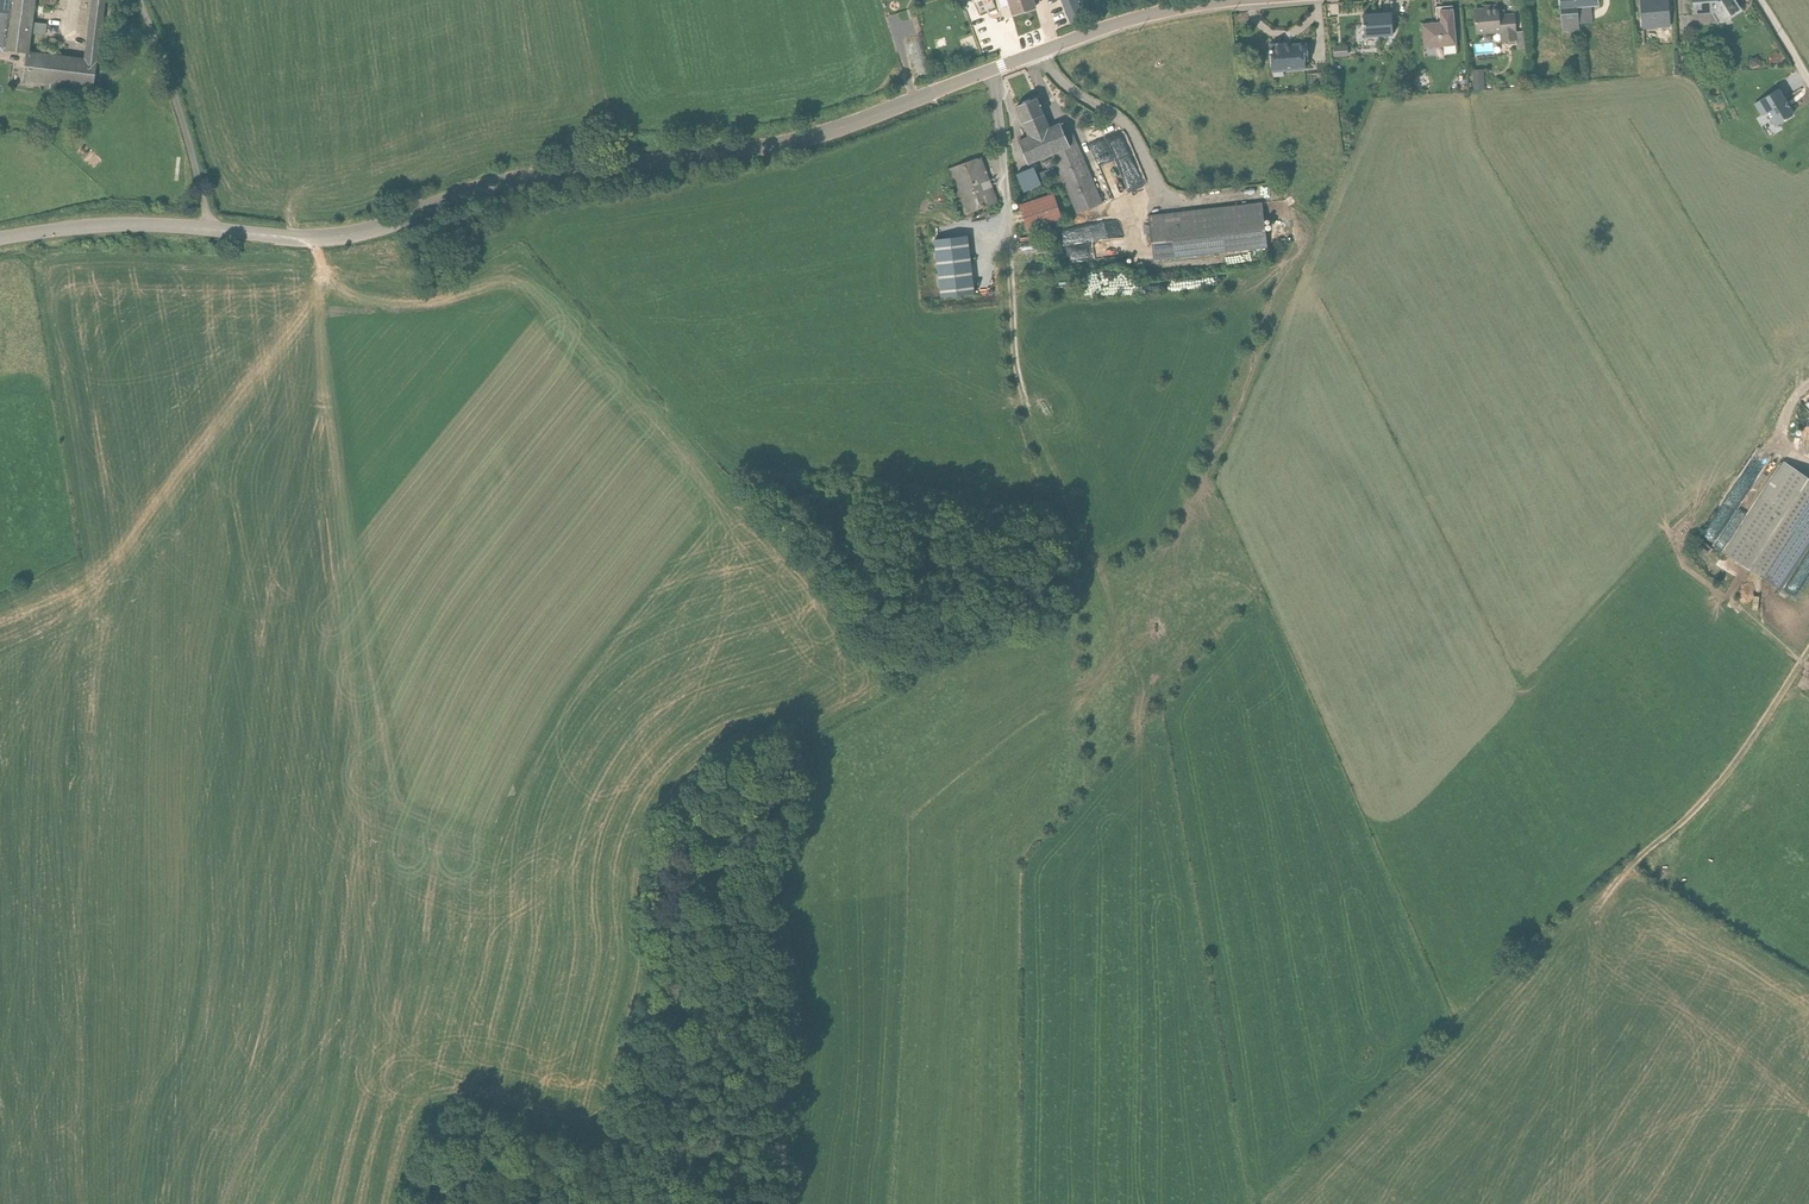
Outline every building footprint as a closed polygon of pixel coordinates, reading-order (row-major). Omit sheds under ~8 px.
[(7,55),(7,52),(27,53),(31,53),(36,0),(0,0),(0,54),(7,55)] [(24,82),(94,92),(107,0),(93,0),(85,61),(28,55),(24,82)] [(1011,5),(1014,14),(1035,7),(1033,0),(998,0),(1001,8),(1011,5)] [(1064,8),(1070,25),(1085,19),(1079,3),(1078,0),(1061,0),(1064,8)] [(1562,32),(1579,31),(1578,24),(1593,23),(1591,7),(1598,6),(1598,0),(1559,0),(1562,32)] [(1642,30),(1670,27),(1667,0),(1639,0),(1642,30)] [(1693,14),(1714,13),(1720,22),(1741,9),(1735,0),(1691,0),(1693,14)] [(1474,9),(1476,35),(1499,33),(1500,42),(1517,41),(1514,13),(1505,13),(1504,9),(1499,9),(1498,3),(1484,5),(1484,8),(1474,9)] [(1421,24),(1424,48),(1457,45),(1453,9),(1439,10),(1440,22),(1421,24)] [(1390,14),(1363,15),(1364,37),(1391,35),(1390,14)] [(1270,44),(1272,72),(1310,70),(1306,42),(1270,44)] [(1349,43),(1335,44),(1335,55),(1350,54),(1349,43)] [(1487,88),(1486,67),(1475,68),(1476,88),(1487,88)] [(1757,104),(1772,126),(1789,114),(1775,93),(1757,104)] [(1103,203),(1073,132),(1065,135),(1060,123),(1052,126),(1039,96),(1015,107),(1028,137),(1018,141),(1029,164),(1052,155),(1077,214),(1103,203)] [(1124,153),(1134,146),(1123,131),(1113,138),(1124,153)] [(998,201),(982,157),(950,169),(965,213),(998,201)] [(1034,166),(1016,173),(1024,192),(1042,185),(1034,166)] [(1055,193),(1020,204),(1028,230),(1063,219),(1055,193)] [(1260,203),(1149,216),(1154,259),(1265,247),(1260,203)] [(1067,240),(1070,262),(1103,258),(1100,237),(1112,236),(1110,223),(1081,227),(1083,238),(1067,240)] [(974,290),(968,235),(934,239),(940,294),(974,290)] [(1778,588),(1808,535),(1808,477),(1778,459),(1721,555),(1778,588)]
